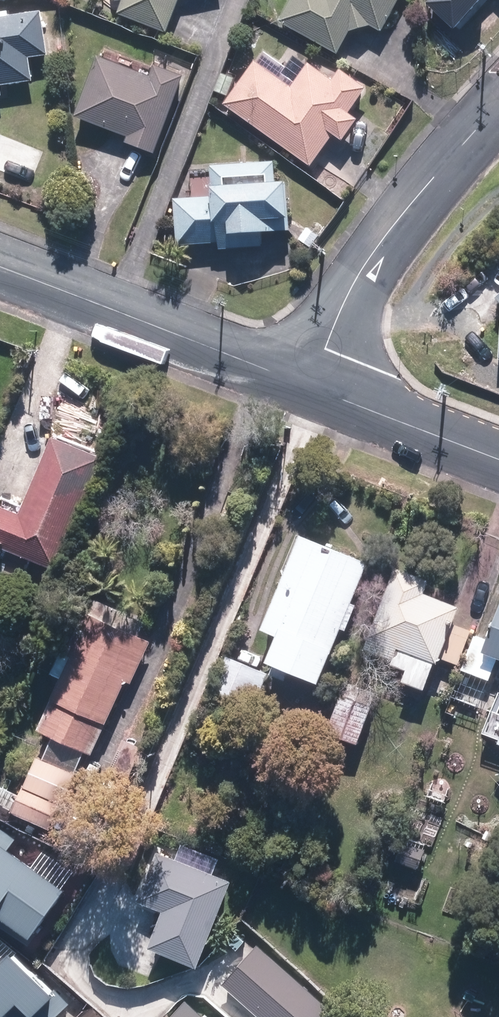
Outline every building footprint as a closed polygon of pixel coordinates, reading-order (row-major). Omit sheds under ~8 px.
[(164,35),(178,0),(113,0),(113,2),(122,2),(116,16),(164,35)] [(340,50),(354,26),(374,21),(384,28),(401,0),(293,0),(284,17),(340,50)] [(454,27),(481,0),(427,0),(454,27)] [(30,81),(27,59),(46,57),(42,16),(41,16),(36,16),(17,19),(0,21),(0,87),(30,82),(30,81)] [(128,139),(156,149),(187,72),(160,61),(155,73),(103,52),(80,112),(131,132),(128,139)] [(230,101),(313,162),(337,130),(346,137),(362,115),(352,107),(369,84),(344,65),(337,76),(313,59),(295,83),(261,58),(230,101)] [(177,247),(218,245),(219,252),(260,250),(260,236),(287,234),(285,184),(273,185),(273,166),(210,170),(211,201),(174,204),(177,247)] [(300,234),(311,244),(321,233),(310,223),(300,234)] [(60,564),(105,456),(55,435),(24,510),(0,500),(0,540),(60,564)] [(272,633),(262,657),(313,679),(314,680),(344,602),(358,568),(360,561),(297,534),(259,628),(272,633)] [(452,607),(419,593),(424,581),(392,568),(359,649),(388,661),(387,663),(402,670),(398,680),(419,690),(419,688),(452,607)] [(45,734),(48,734),(85,753),(92,739),(121,679),(140,640),(131,636),(138,620),(89,597),(82,613),(75,609),(45,671),(57,677),(33,727),(45,734)] [(491,639),(477,634),(464,667),(491,678),(498,658),(498,618),(491,639)] [(18,657),(24,647),(2,636),(0,645),(0,648),(18,657)] [(209,693),(249,709),(263,674),(223,658),(209,693)] [(330,728),(360,740),(379,690),(349,679),(330,728)] [(34,756),(20,786),(53,802),(67,772),(37,758),(34,756)] [(428,793),(444,800),(449,788),(433,781),(428,793)] [(46,827),(57,804),(19,787),(16,794),(0,787),(0,803),(9,807),(8,810),(46,827)] [(71,888),(13,847),(18,839),(0,827),(0,916),(3,912),(37,936),(71,888)] [(399,857),(421,865),(427,847),(405,839),(399,857)] [(167,907),(153,945),(202,963),(234,878),(160,851),(142,899),(167,907)] [(262,1016),(323,1016),(331,1008),(260,945),(225,984),(262,1016)] [(4,1016),(8,1016),(12,1014),(15,1016),(58,1016),(71,1005),(19,951),(6,963),(0,958),(0,1013),(4,1016)] [(188,999),(172,1016),(207,1016),(188,999)]
